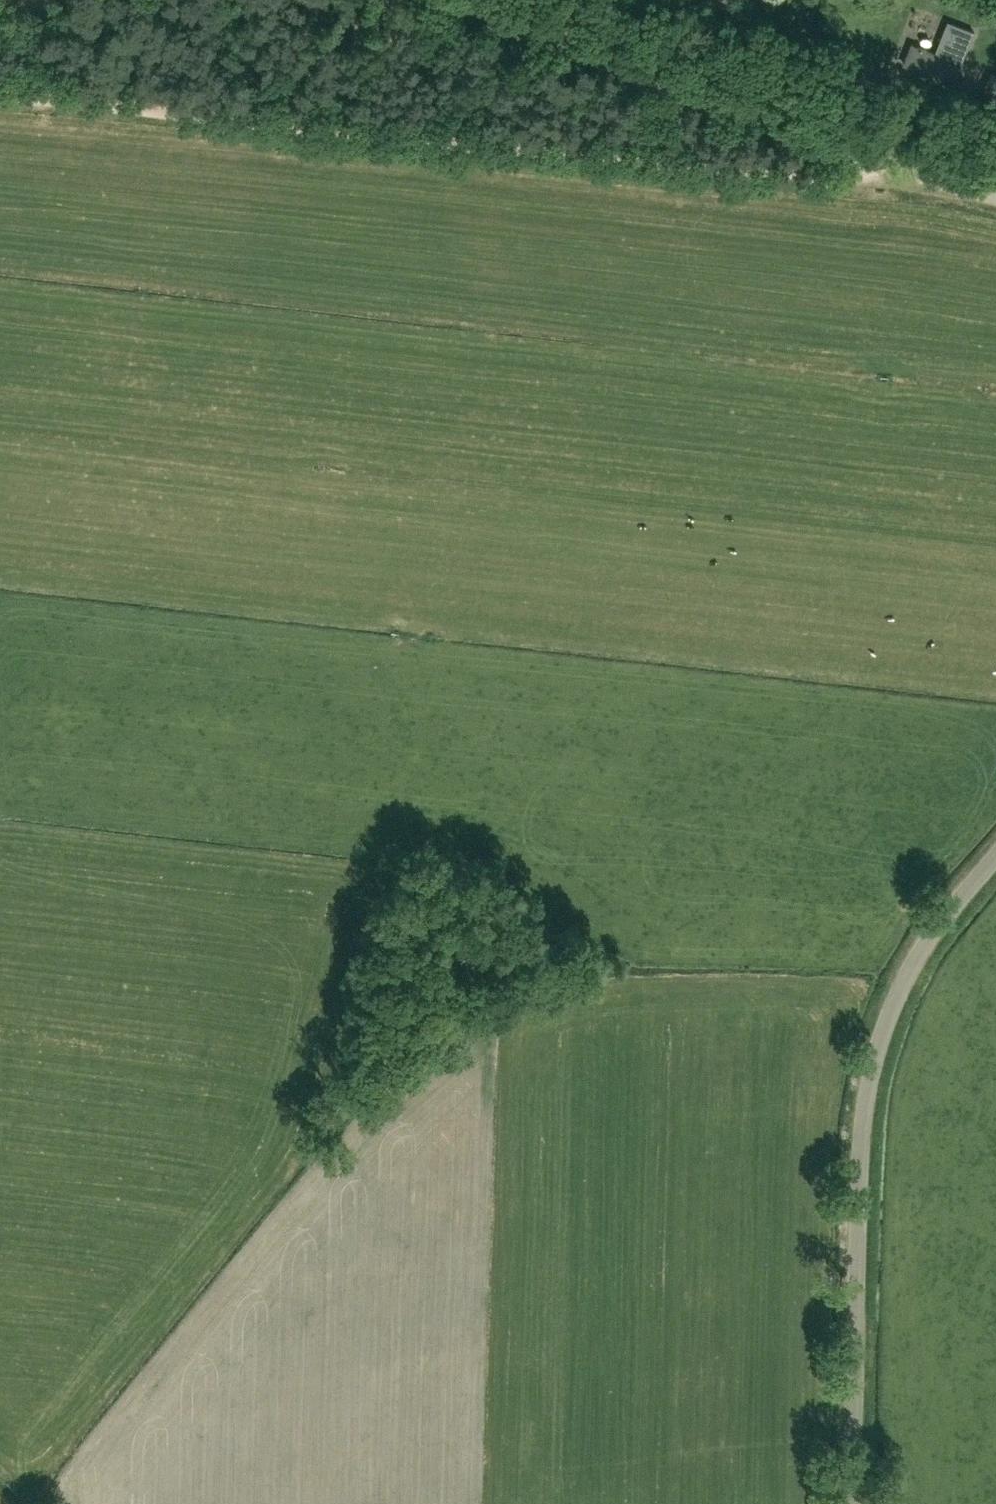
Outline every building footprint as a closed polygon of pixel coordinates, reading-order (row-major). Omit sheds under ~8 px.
[(707,1),(730,10),(734,0),(708,0),(707,1)] [(955,81),(971,39),(944,29),(935,53),(911,43),(903,63),(931,74),(932,72),(955,81)] [(995,109),(995,73),(992,72),(980,102),(995,109)]
